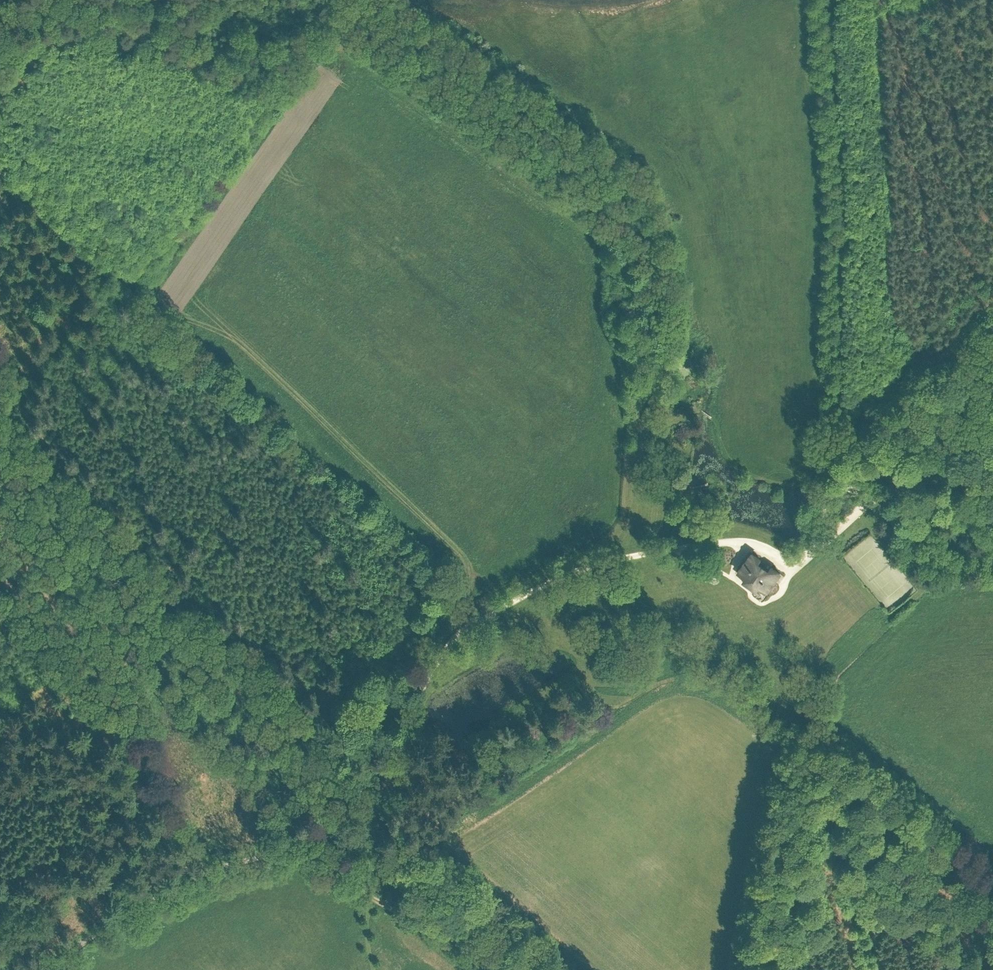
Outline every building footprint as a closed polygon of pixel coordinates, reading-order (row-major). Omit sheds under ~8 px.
[(878,547),(862,560),(892,597),(908,584),(878,547)] [(775,583),(774,582),(780,573),(770,567),(768,570),(757,563),(759,558),(752,553),(745,564),(741,561),(735,571),(745,577),(743,581),(755,589),(756,588),(765,594),(767,590),(768,591),(770,591),(772,591),(773,591),(775,590),(776,587),(776,586),(775,584),(775,583)]
